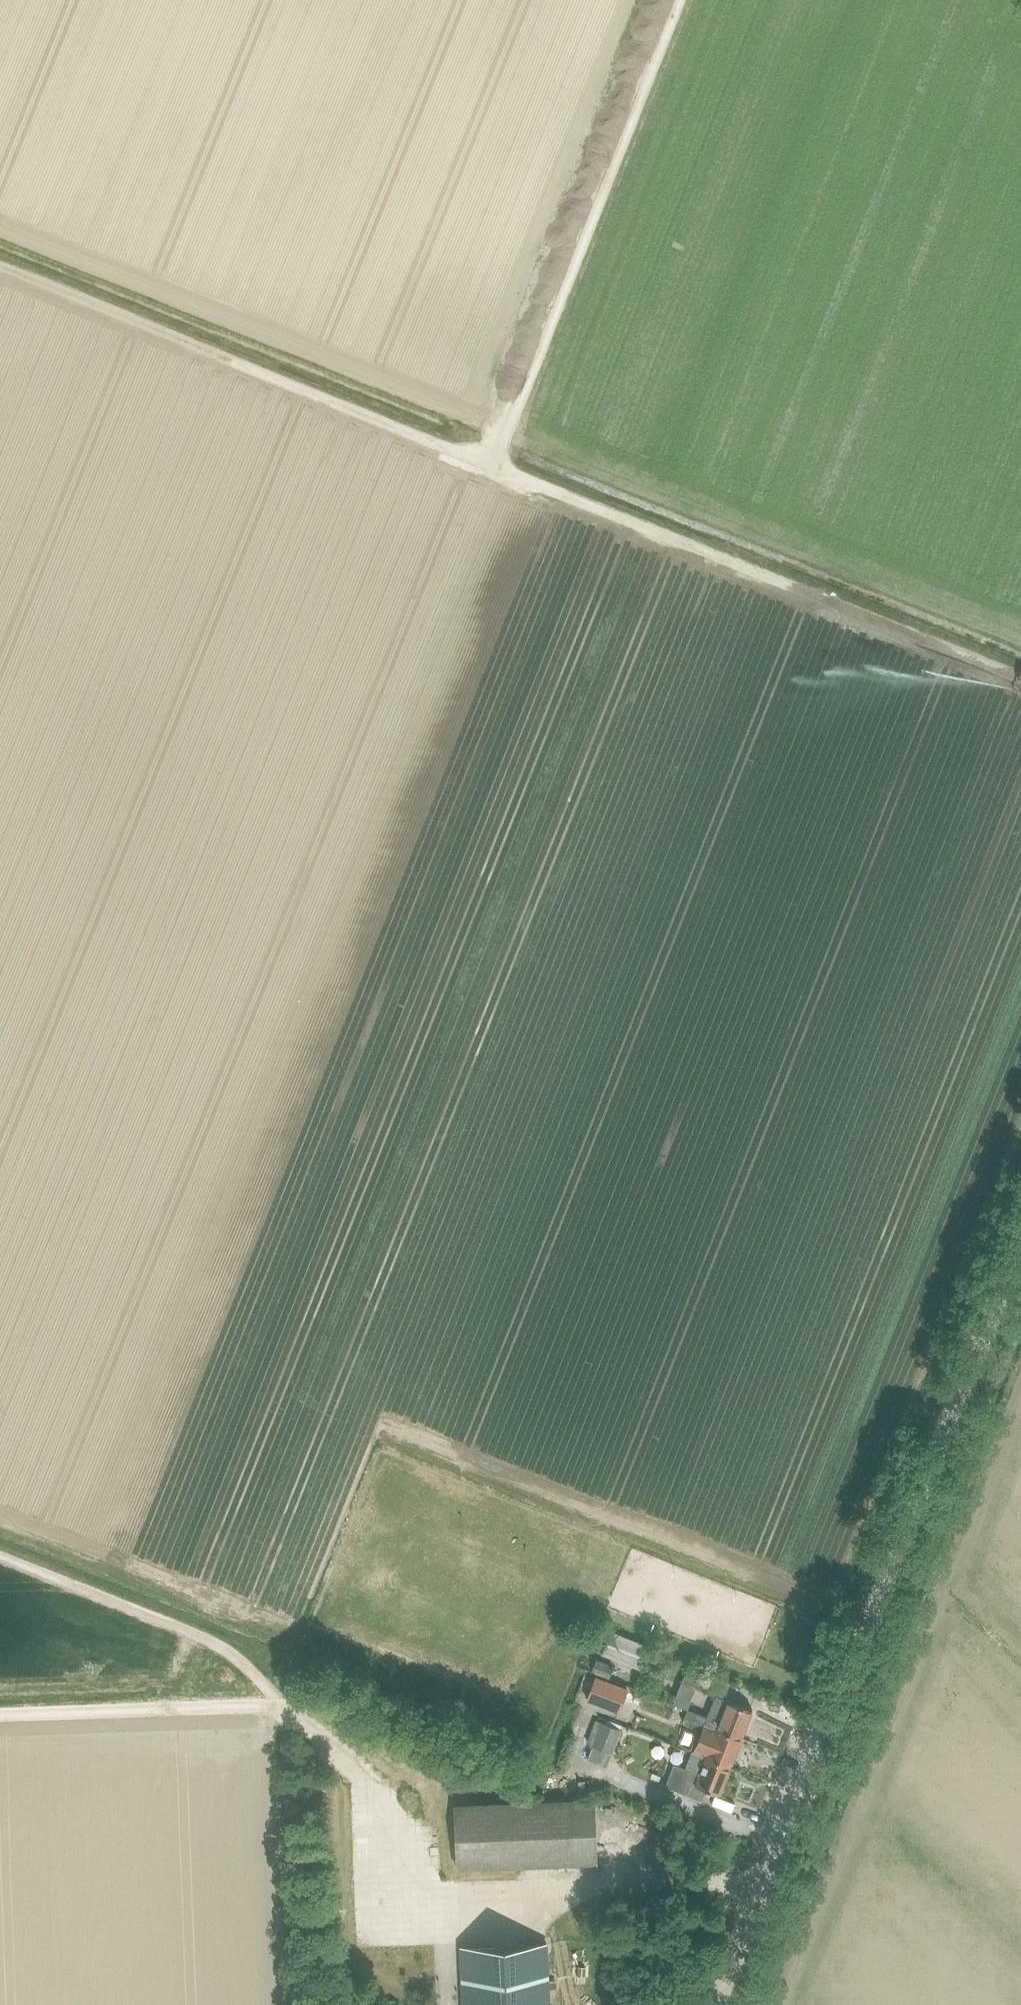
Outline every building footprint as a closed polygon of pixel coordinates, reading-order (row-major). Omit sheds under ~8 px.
[(646,1651),(608,1635),(604,1648),(642,1663),(646,1651)] [(712,1679),(690,1669),(686,1681),(708,1690),(712,1679)] [(589,1672),(583,1698),(618,1706),(624,1680),(589,1672)] [(696,1712),(691,1725),(701,1729),(703,1723),(739,1737),(750,1709),(714,1694),(705,1716),(696,1712)] [(686,1708),(681,1721),(691,1725),(696,1712),(686,1708)] [(620,1729),(600,1721),(591,1744),(610,1752),(620,1729)] [(703,1723),(701,1729),(692,1751),(704,1756),(728,1765),(739,1737),(703,1723)] [(697,1774),(672,1764),(664,1785),(699,1799),(703,1788),(717,1793),(728,1765),(704,1756),(697,1774)] [(592,1800),(451,1805),(455,1868),(594,1862),(592,1800)] [(544,1943),(458,1947),(461,2004),(547,2004),(544,1943)]
